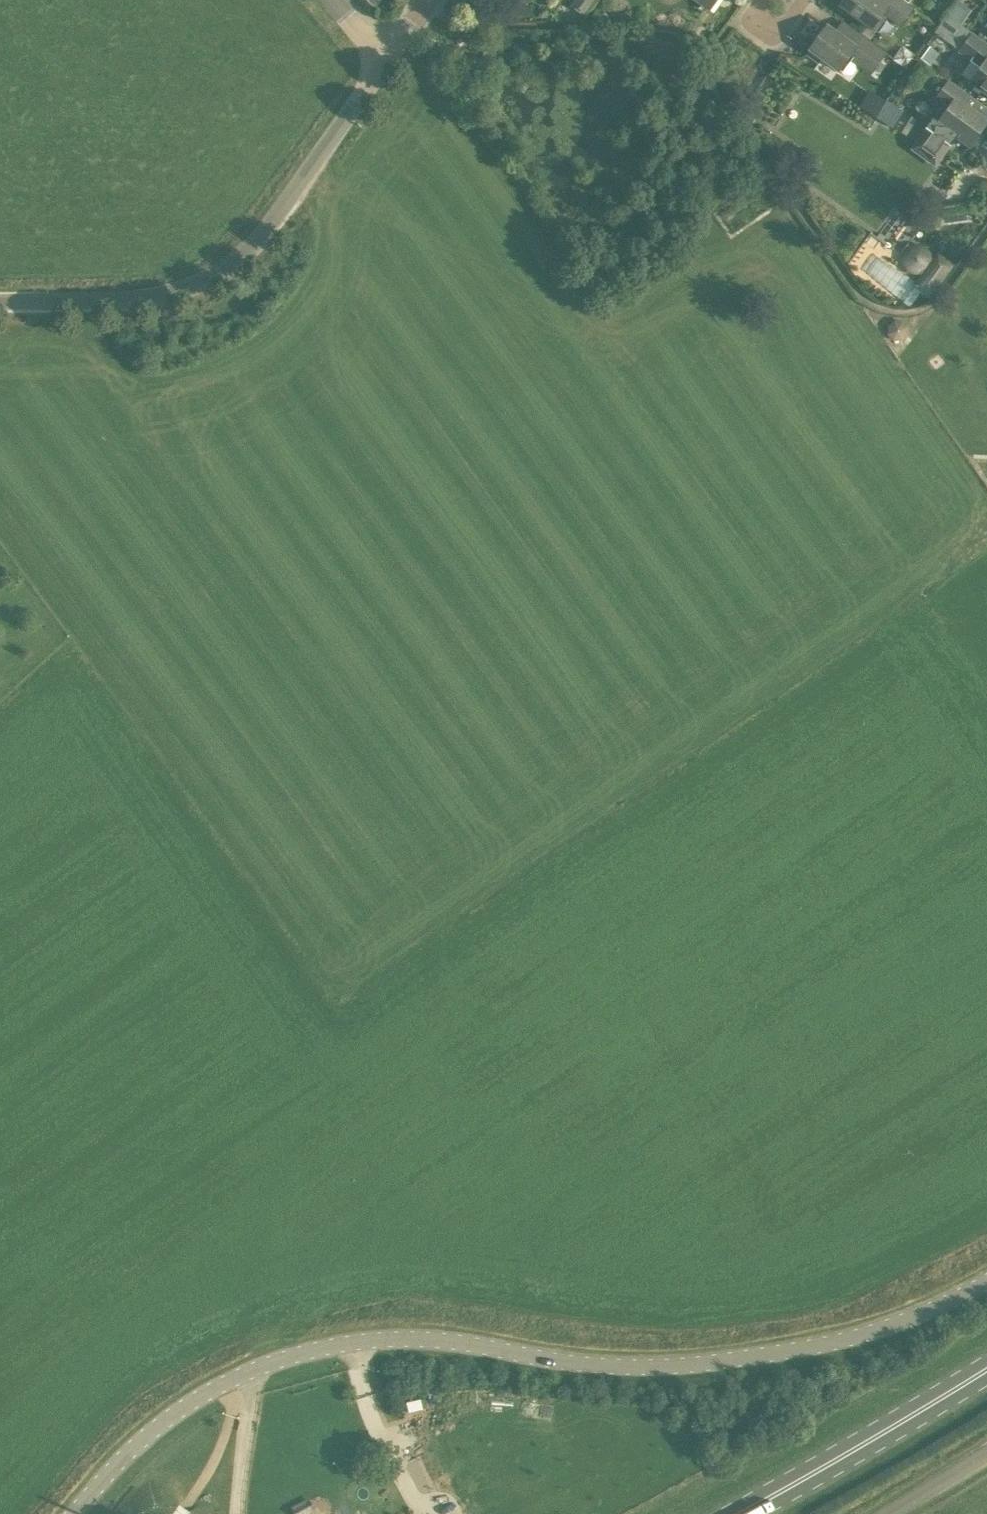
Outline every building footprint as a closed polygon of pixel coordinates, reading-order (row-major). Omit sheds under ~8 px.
[(595,0),(573,0),(569,6),(583,16),(595,0)] [(716,0),(694,0),(709,11),(716,0)] [(875,0),(843,0),(838,6),(870,29),(881,14),(901,28),(915,9),(902,0),(883,0),(880,4),(875,0)] [(958,1),(951,14),(966,22),(973,8),(958,1)] [(946,15),(934,32),(958,50),(956,52),(970,62),(960,74),(970,81),(970,82),(986,94),(986,45),(946,15)] [(849,44),(825,26),(808,49),(836,69),(845,57),(870,75),(887,52),(858,32),(849,44)] [(906,71),(916,57),(901,46),(891,60),(906,71)] [(968,145),(986,121),(979,116),(986,107),(949,80),(933,101),(941,106),(910,149),(929,164),(945,143),(949,145),(956,136),(968,145)] [(903,114),(888,105),(876,121),(892,131),(903,114)] [(971,212),(939,216),(940,223),(972,220),(971,212)] [(930,298),(952,270),(936,258),(915,286),(930,298)] [(315,1510),(309,1498),(291,1508),(294,1513),(308,1513),(315,1510)]
